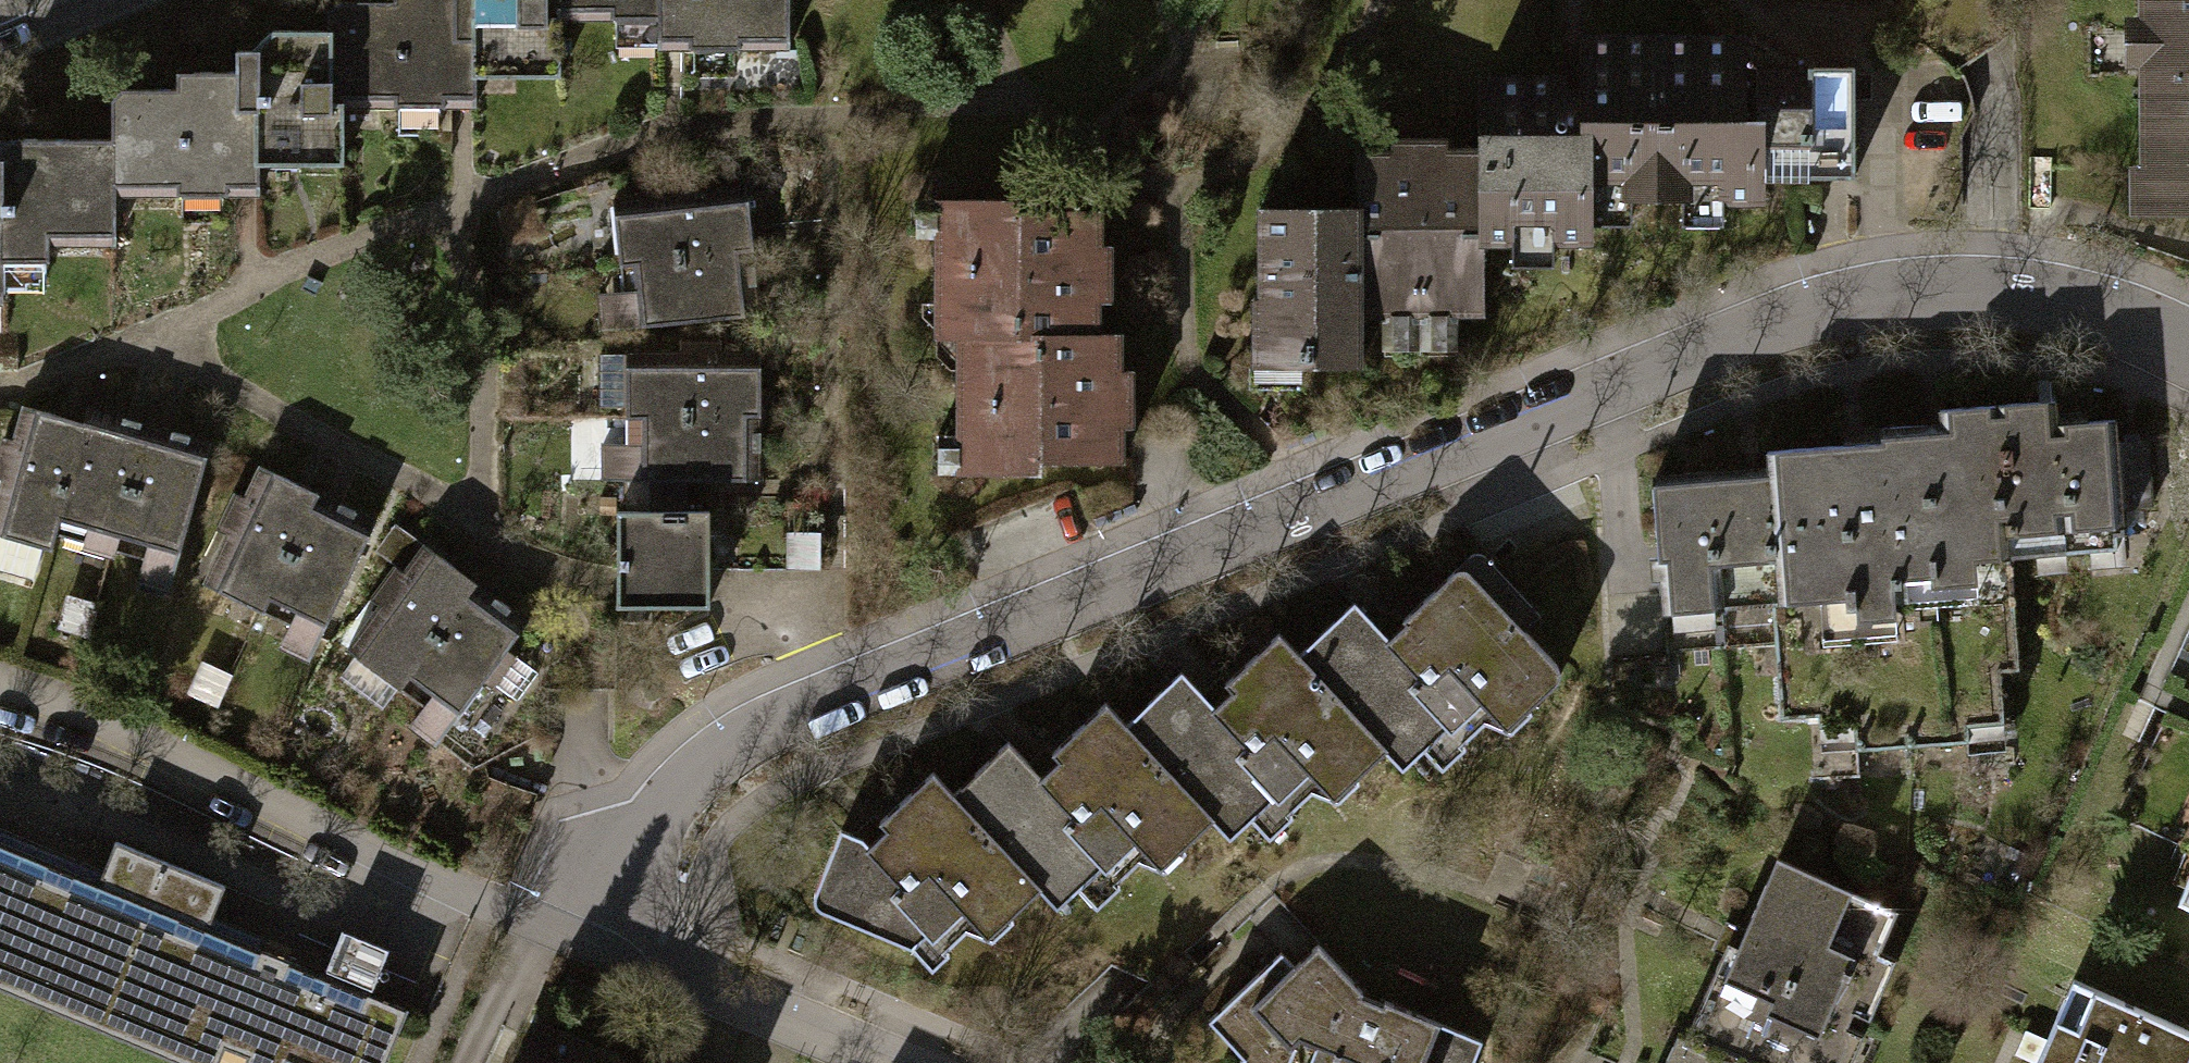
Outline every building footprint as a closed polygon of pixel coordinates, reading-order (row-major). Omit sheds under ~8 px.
[(340,105),(462,105),(472,105),(472,74),(554,74),(554,17),(542,17),(542,0),(326,0),(326,26),(326,105),(340,105)] [(554,17),(653,17),(653,48),(786,48),(786,0),(542,0),(542,17),(554,17)] [(2143,164),(2185,164),(2186,208),(2188,208),(2188,0),(2141,0),(2143,164)] [(107,192),(112,192),(242,192),(252,192),(252,163),(340,163),(340,105),(326,105),(326,26),(269,27),(256,46),(232,46),(232,70),(191,70),(173,87),(125,86),(108,99),(108,135),(107,192)] [(1585,195),(1653,195),(1652,39),(1580,40),(1581,102),(1575,102),(1558,102),(1558,79),(1479,80),(1479,153),(1480,235),(1585,234),(1585,195)] [(1722,39),(1652,39),(1653,195),(1761,195),(1761,179),(1815,179),(1815,158),(1846,158),(1845,65),(1722,66),(1722,39)] [(1480,308),(1480,235),(1479,153),(1441,154),(1441,134),(1389,134),(1389,153),(1356,153),(1356,205),(1356,308),(1480,308)] [(108,135),(20,137),(0,156),(0,260),(45,260),(45,242),(112,242),(112,192),(107,192),(108,135)] [(612,199),(618,263),(750,249),(744,186),(612,199)] [(949,335),(973,335),(1096,335),(1096,297),(1107,297),(1107,244),(1095,244),(1095,210),(1014,210),(1014,198),(947,197),(947,224),(933,224),(933,303),(949,303),(949,335)] [(1357,362),(1356,308),(1356,205),(1251,206),(1252,347),(1297,347),(1297,363),(1357,362)] [(757,310),(750,249),(618,263),(624,323),(757,310)] [(1117,335),(1096,335),(973,335),(973,364),(956,364),(956,438),(969,438),(969,468),(1038,468),(1038,456),(1119,457),(1119,425),(1129,425),(1129,371),(1117,370),(1117,335)] [(624,403),(624,416),(757,415),(756,351),(718,351),(718,337),(677,337),(677,349),(598,350),(598,403),(624,403)] [(2007,554),(2063,550),(2052,412),(2051,398),(2047,398),(1995,402),(2007,554)] [(2016,667),(2007,554),(1995,402),(1938,407),(1939,421),(1933,422),(1876,426),(1877,440),(1859,442),(1765,449),(1766,462),(1777,600),(1771,601),(1774,639),(1787,638),(1790,674),(1777,675),(1780,715),(1813,712),(1814,724),(1849,722),(1851,748),(1965,739),(1964,724),(1999,721),(1995,669),(2016,667)] [(50,530),(82,423),(68,419),(21,405),(12,434),(0,430),(0,432),(0,478),(0,568),(29,576),(39,541),(47,543),(50,530)] [(50,530),(111,547),(146,425),(135,422),(86,408),(82,423),(50,530)] [(2083,410),(2052,412),(2063,550),(2124,545),(2120,503),(2149,500),(2144,439),(2134,440),(2114,441),(2112,417),(2084,419),(2083,410)] [(757,476),(757,415),(624,416),(624,477),(757,476)] [(170,432),(146,425),(111,547),(169,564),(204,442),(170,432)] [(1719,605),(1771,601),(1777,600),(1766,462),(1754,463),(1736,465),(1737,472),(1708,474),(1719,605)] [(1659,610),(1719,605),(1708,474),(1707,465),(1689,467),(1675,468),(1676,478),(1649,481),(1659,610)] [(200,580),(261,608),(314,494),(300,488),(254,467),(247,481),(236,476),(212,528),(222,533),(200,580)] [(828,482),(709,482),(709,509),(710,569),(828,568),(828,482)] [(333,503),(314,494),(261,608),(319,635),(371,521),(333,503)] [(709,509),(619,510),(620,586),(620,604),(710,603),(710,586),(710,569),(709,509)] [(346,646),(399,684),(473,583),(459,573),(421,545),(401,572),(391,564),(368,596),(377,603),(346,646)] [(1349,598),(1293,654),(1383,749),(1404,769),(1443,728),(1457,743),(1512,691),(1528,708),(1557,683),(1556,663),(1523,628),(1538,610),(1481,554),(1471,556),(1400,621),(1387,633),(1349,598)] [(490,595),(473,583),(399,684),(448,719),(477,679),(488,688),(512,655),(504,649),(525,621),(490,595)] [(1719,605),(1659,610),(1662,648),(1774,639),(1771,601),(1719,605)] [(1353,777),(1383,749),(1293,654),(1273,632),(1222,679),(1230,689),(1222,696),(1212,705),(1178,668),(1122,720),(1212,816),(1231,836),(1274,796),(1286,809),(1338,761),(1353,777)] [(1180,846),(1212,816),(1122,720),(1104,700),(1049,751),(1056,759),(1050,764),(1039,775),(1005,739),(948,792),(1038,888),(1055,906),(1097,866),(1111,881),(1165,831),(1180,846)] [(1006,916),(1038,888),(948,792),(930,770),(875,821),(881,829),(871,835),(862,841),(856,832),(838,824),(810,896),(816,909),(910,944),(925,932),(940,944),(992,902),(1006,916)] [(0,842),(0,977),(209,1062),(215,1062),(223,1041),(261,949),(208,927),(224,885),(115,841),(98,881),(0,842)] [(1776,859),(1745,932),(1737,929),(1726,955),(1718,952),(1680,1042),(1730,1062),(1827,1062),(1892,907),(1776,859)] [(2177,899),(2188,904),(2188,872),(2177,899)] [(1246,918),(1279,953),(1292,966),(1317,941),(1271,894),(1246,918)] [(1317,941),(1292,966),(1279,953),(1207,1012),(1240,1055),(1249,1045),(1265,1062),(1472,1062),(1483,1037),(1363,990),(1317,941)] [(223,1041),(249,1051),(287,959),(261,949),(223,1041)] [(287,959),(249,1051),(245,1062),(383,1062),(405,1008),(287,959)] [(2070,980),(2040,1051),(2035,1062),(2180,1062),(2188,1042),(2188,1030),(2070,980)] [(537,1026),(522,1062),(627,1062),(537,1026)] [(1671,1039),(1661,1062),(1730,1062),(1680,1042),(1671,1039)]
